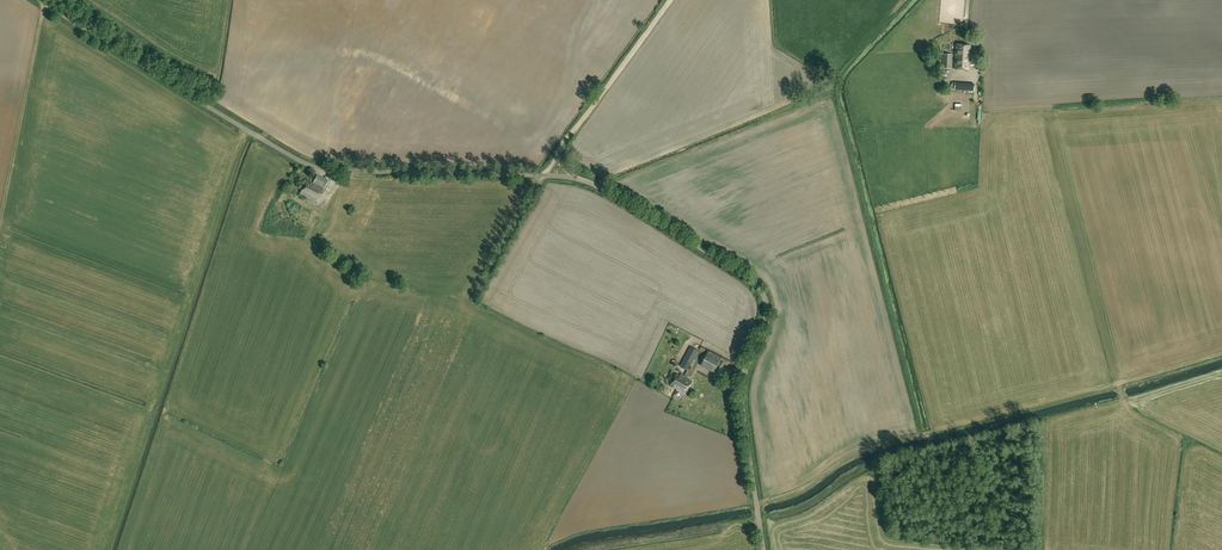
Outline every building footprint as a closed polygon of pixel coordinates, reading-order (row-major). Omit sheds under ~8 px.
[(957,45),(955,69),(969,70),(971,46),(957,45)] [(943,68),(951,69),(952,55),(944,54),(943,68)] [(318,175),(314,184),(307,180),(300,193),(317,202),(324,189),(318,186),(319,184),(325,187),(329,181),(318,175)] [(331,206),(348,213),(354,199),(337,191),(331,206)] [(334,232),(339,222),(331,219),(326,229),(334,232)] [(275,235),(280,238),(284,233),(280,229),(275,235)] [(722,358),(710,351),(703,365),(714,371),(722,358)] [(692,361),(686,357),(683,364),(689,367),(692,361)] [(682,381),(684,377),(677,373),(671,385),(677,389),(682,381)] [(693,381),(684,377),(682,381),(677,389),(686,393),(693,381)]
